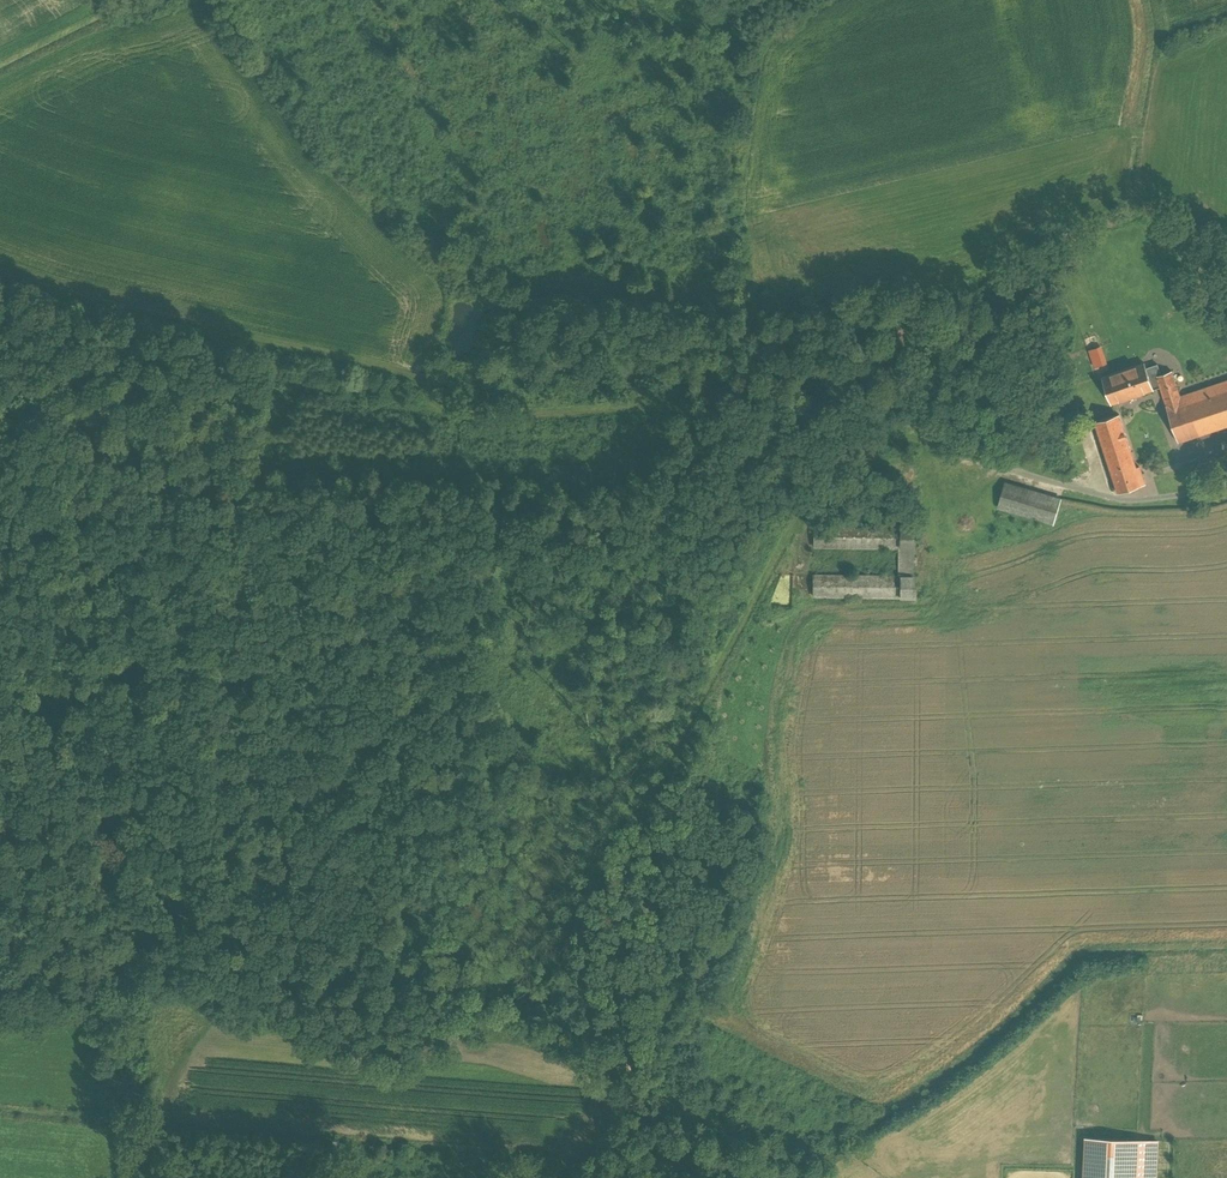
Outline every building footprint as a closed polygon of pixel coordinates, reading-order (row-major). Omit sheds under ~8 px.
[(1099,367),(1111,362),(1105,345),(1092,350),(1099,367)] [(1135,364),(1092,378),(1101,407),(1144,393),(1135,364)] [(1152,376),(1174,442),(1226,424),(1226,378),(1178,394),(1170,371),(1152,376)] [(1129,468),(1113,414),(1089,421),(1111,491),(1139,482),(1135,467),(1129,468)] [(1052,497),(999,485),(992,512),(1046,525),(1052,497)] [(916,519),(815,517),(814,540),(900,542),(900,568),(814,567),(813,591),(915,592),(916,519)] [(1162,1138),(1091,1136),(1090,1177),(1161,1177),(1162,1138)]
